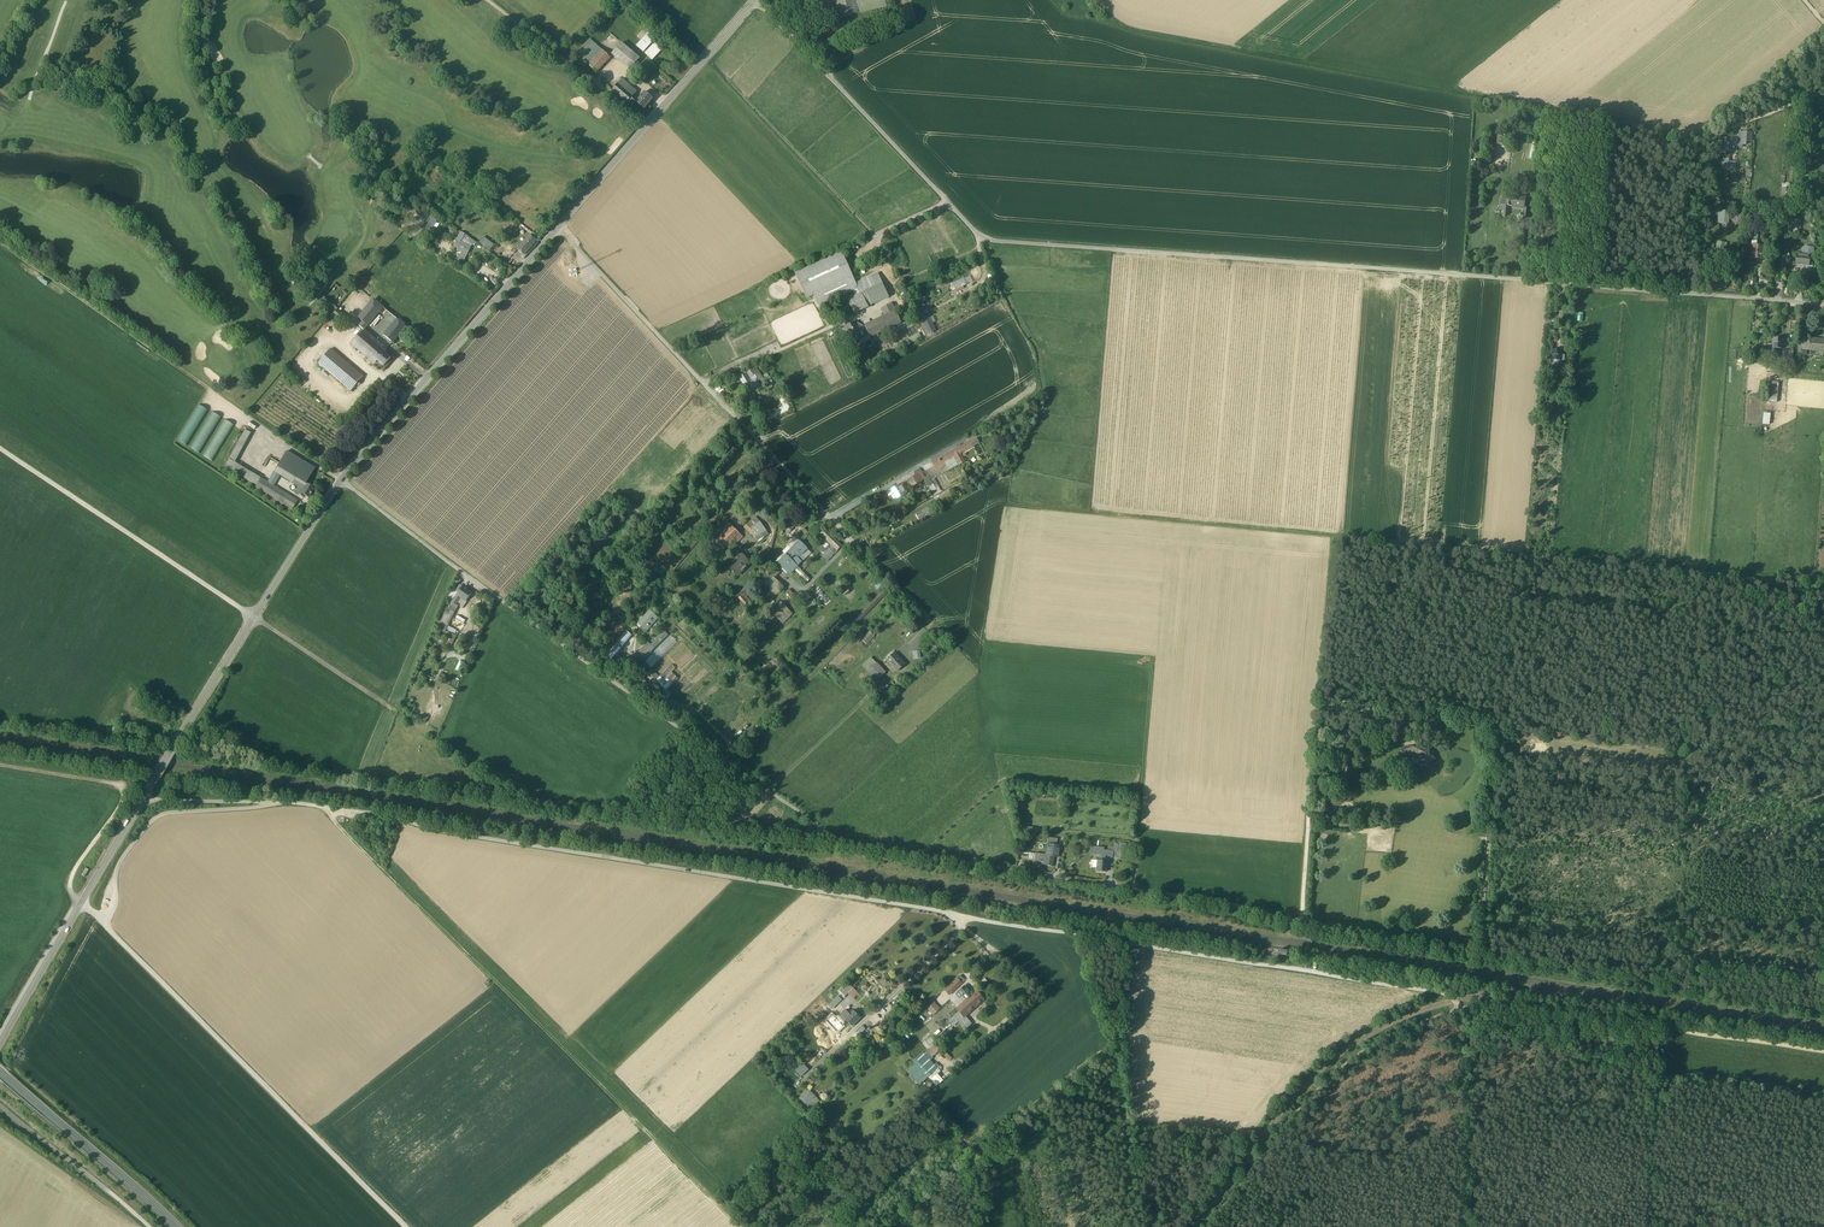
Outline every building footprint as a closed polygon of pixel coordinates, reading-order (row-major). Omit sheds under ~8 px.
[(839,18),(858,14),(854,0),(835,0),(839,18)] [(858,14),(885,7),(883,0),(854,0),(858,14)] [(654,39),(648,34),(643,30),(637,37),(641,40),(636,46),(643,52),(654,39)] [(590,39),(576,54),(596,73),(610,58),(590,39)] [(640,59),(621,43),(612,54),(630,70),(640,59)] [(661,50),(654,44),(646,53),(652,60),(661,50)] [(627,84),(622,79),(618,84),(624,89),(627,84)] [(624,89),(618,84),(612,91),(628,105),(631,101),(635,104),(636,103),(636,102),(637,101),(629,93),(624,89)] [(633,89),(627,84),(624,89),(629,93),(633,89)] [(653,99),(645,92),(637,101),(636,102),(636,103),(644,109),(653,99)] [(1752,133),(1739,132),(1739,140),(1742,141),(1746,141),(1751,141),(1752,133)] [(1507,136),(1494,135),(1493,145),(1506,146),(1507,136)] [(1536,146),(1530,145),(1528,158),(1534,159),(1536,146)] [(1731,158),(1722,158),(1721,169),(1735,169),(1736,162),(1731,162),(1731,158)] [(1782,189),(1781,200),(1790,201),(1791,190),(1787,189),(1782,189)] [(1517,196),(1516,201),(1513,200),(1512,206),(1523,208),(1524,202),(1525,197),(1522,197),(1517,196)] [(1505,205),(1501,204),(1500,209),(1504,210),(1503,213),(1507,214),(1509,205),(1505,205)] [(1721,209),(1719,223),(1729,224),(1731,211),(1721,209)] [(1793,231),(1798,231),(1798,225),(1802,225),(1802,218),(1793,218),(1793,231)] [(513,220),(501,233),(507,238),(518,224),(513,220)] [(441,234),(434,229),(431,233),(438,238),(441,234)] [(476,232),(471,238),(469,236),(468,238),(471,241),(474,243),(479,234),(476,232)] [(531,233),(517,251),(523,256),(537,242),(538,243),(540,240),(531,233)] [(470,249),(460,244),(461,242),(462,240),(464,236),(460,234),(453,249),(458,251),(457,253),(461,255),(466,257),(470,249)] [(1757,234),(1753,234),(1752,245),(1747,245),(1747,251),(1750,251),(1750,252),(1753,252),(1752,256),(1754,258),(1760,258),(1762,257),(1762,253),(1764,253),(1764,247),(1757,246),(1757,234)] [(468,238),(464,236),(462,240),(469,244),(471,241),(468,238)] [(499,247),(488,238),(484,244),(495,252),(499,247)] [(1814,248),(1807,247),(1803,250),(1802,255),(1810,256),(1813,256),(1814,248)] [(841,253),(796,274),(807,298),(814,294),(852,277),(841,253)] [(1802,255),(1797,254),(1796,265),(1809,266),(1810,256),(1802,255)] [(466,257),(461,255),(457,262),(462,264),(466,257)] [(878,273),(855,284),(857,288),(860,294),(863,293),(865,292),(883,284),(878,273)] [(852,277),(814,294),(819,305),(854,290),(857,288),(855,284),(852,277)] [(965,279),(954,284),(958,292),(969,287),(965,279)] [(883,284),(865,292),(872,305),(889,298),(883,284)] [(850,299),(854,308),(868,302),(863,293),(860,294),(857,296),(850,299)] [(331,299),(325,305),(348,324),(353,318),(331,299)] [(372,301),(357,320),(362,324),(366,328),(376,317),(378,314),(382,309),(372,301)] [(854,308),(846,312),(849,318),(871,308),(868,302),(854,308)] [(923,302),(915,306),(920,317),(921,316),(922,318),(927,315),(925,311),(925,310),(926,309),(923,302)] [(901,323),(892,303),(887,306),(891,315),(886,317),(865,327),(869,334),(869,336),(872,343),(882,338),(879,334),(901,323)] [(882,308),(886,317),(891,315),(887,306),(882,308)] [(382,309),(378,314),(382,317),(386,312),(382,309)] [(386,312),(382,317),(378,314),(376,317),(387,326),(393,318),(386,312)] [(927,315),(922,318),(930,334),(937,331),(929,314),(927,315)] [(387,326),(380,334),(392,344),(405,328),(393,318),(387,326)] [(869,334),(865,327),(862,329),(859,322),(846,328),(854,343),(869,336),(869,334)] [(356,331),(348,339),(353,343),(360,335),(356,331)] [(384,349),(363,332),(360,335),(353,343),(351,346),(372,364),(384,349)] [(920,333),(911,337),(913,342),(922,338),(920,333)] [(1782,349),(1782,338),(1773,337),(1772,348),(1778,348),(1782,349)] [(1809,350),(1810,339),(1803,338),(1801,355),(1809,356),(1809,350)] [(1810,339),(1809,350),(1823,351),(1823,340),(1810,339)] [(903,343),(883,352),(885,358),(906,348),(903,343)] [(1777,369),(1778,348),(1772,348),(1772,357),(1768,357),(1767,368),(1777,369)] [(390,360),(384,354),(386,351),(384,349),(372,364),(374,366),(376,362),(383,368),(390,360)] [(1562,350),(1553,349),(1552,360),(1561,361),(1562,350)] [(363,378),(330,350),(317,365),(351,392),(363,378)] [(755,366),(747,372),(748,372),(752,378),(759,373),(757,369),(755,366)] [(748,380),(744,375),(740,377),(746,386),(748,384),(750,383),(748,380)] [(746,386),(751,393),(761,386),(756,379),(750,383),(748,384),(746,386)] [(1778,383),(1768,382),(1766,401),(1776,402),(1778,383)] [(210,410),(200,404),(178,441),(187,447),(210,410)] [(222,417),(213,411),(191,448),(200,454),(222,417)] [(236,425),(226,419),(204,456),(213,462),(236,425)] [(976,438),(986,432),(984,429),(975,434),(976,438)] [(225,466),(256,485),(260,478),(235,462),(251,434),(245,430),(225,466)] [(975,434),(974,433),(967,437),(969,442),(976,438),(975,434)] [(976,438),(969,442),(972,447),(979,443),(976,438)] [(932,463),(935,467),(954,457),(958,465),(964,462),(960,454),(972,447),(969,442),(932,463)] [(314,469),(286,451),(274,471),(298,486),(301,488),(304,483),(305,484),(314,469)] [(958,465),(954,457),(926,473),(928,476),(933,484),(938,493),(941,491),(934,479),(958,465)] [(919,469),(910,475),(911,478),(920,472),(919,469)] [(911,478),(907,480),(911,486),(924,479),(920,472),(911,478)] [(933,484),(928,476),(924,479),(929,487),(933,484)] [(297,500),(260,478),(256,485),(255,487),(292,509),(297,500)] [(305,484),(304,483),(301,488),(297,494),(302,498),(303,496),(308,498),(314,489),(305,484)] [(894,488),(891,490),(897,499),(907,493),(901,484),(894,488)] [(894,488),(892,485),(884,490),(886,493),(891,490),(894,488)] [(916,514),(920,521),(932,514),(928,507),(916,514)] [(718,511),(713,517),(716,520),(721,514),(718,511)] [(760,523),(755,518),(744,528),(754,536),(757,541),(761,537),(762,539),(768,534),(760,523)] [(792,521),(785,529),(790,534),(794,529),(793,528),(796,525),(792,521)] [(742,538),(729,524),(717,536),(727,546),(730,549),(733,546),(742,538)] [(825,529),(819,534),(831,546),(837,552),(843,546),(825,529)] [(816,541),(809,535),(801,544),(807,549),(807,550),(816,541)] [(727,546),(717,536),(713,540),(723,550),(727,546)] [(793,548),(799,542),(796,539),(788,548),(791,550),(793,548)] [(801,544),(799,542),(793,548),(801,555),(807,549),(801,544)] [(828,561),(837,552),(831,546),(822,555),(828,561)] [(739,552),(735,548),(731,551),(735,556),(738,553),(739,552)] [(801,555),(793,548),(791,550),(785,556),(797,567),(797,566),(801,562),(798,559),(801,555)] [(807,550),(807,549),(801,555),(798,559),(801,562),(802,563),(811,553),(807,550)] [(743,558),(740,555),(737,557),(728,566),(738,576),(750,563),(744,557),(743,558)] [(797,567),(785,556),(778,564),(789,575),(794,570),(797,567)] [(810,579),(797,566),(797,567),(794,570),(807,582),(810,579)] [(775,569),(770,575),(773,578),(779,573),(775,569)] [(773,578),(770,575),(762,582),(775,595),(782,587),(773,578)] [(463,587),(451,604),(452,606),(457,609),(460,605),(457,603),(461,598),(466,601),(471,593),(463,587)] [(794,596),(788,590),(786,593),(792,598),(794,596)] [(849,625),(853,628),(886,595),(883,591),(849,625)] [(718,593),(714,597),(719,601),(723,598),(718,593)] [(541,594),(537,599),(541,602),(545,597),(541,594)] [(781,603),(771,612),(775,616),(782,623),(792,613),(781,603)] [(445,632),(455,612),(450,609),(446,606),(438,629),(445,632)] [(657,617),(649,610),(646,614),(647,614),(638,623),(646,631),(650,627),(649,626),(657,617)] [(771,612),(766,618),(770,621),(775,616),(771,612)] [(445,641),(453,644),(457,636),(449,632),(445,641)] [(650,645),(654,649),(668,635),(664,632),(650,645)] [(862,640),(866,644),(874,636),(874,635),(875,634),(874,633),(872,634),(870,632),(862,640)] [(650,645),(648,643),(645,646),(651,652),(654,649),(650,645)] [(634,657),(640,664),(644,661),(652,653),(651,652),(645,646),(634,657)] [(651,667),(665,655),(660,649),(645,661),(651,667)] [(905,664),(895,653),(887,660),(898,671),(905,664)] [(885,673),(871,658),(863,666),(877,681),(885,673)] [(644,661),(640,664),(656,680),(659,677),(644,661)] [(675,669),(671,666),(659,677),(656,680),(666,691),(678,679),(671,672),(675,669)] [(627,674),(640,685),(644,680),(633,670),(629,669),(623,672),(625,675),(627,674)] [(644,680),(640,685),(649,693),(653,688),(644,680)] [(649,693),(678,721),(683,715),(653,688),(649,693)] [(1409,725),(1404,725),(1405,730),(1403,730),(1404,733),(1406,733),(1406,734),(1410,734),(1413,734),(1413,735),(1418,734),(1417,730),(1413,730),(1413,726),(1409,726),(1409,725)] [(1429,755),(1407,743),(1402,751),(1411,757),(1413,762),(1424,767),(1430,763),(1436,759),(1429,755)] [(1352,764),(1343,764),(1343,774),(1355,775),(1356,763),(1352,763),(1352,764)] [(1114,847),(1110,847),(1109,848),(1109,851),(1108,856),(1108,857),(1120,859),(1121,851),(1120,851),(1121,849),(1118,848),(1118,844),(1114,844),(1114,847)] [(1048,845),(1046,855),(1054,856),(1055,851),(1056,846),(1048,845)] [(1104,848),(1090,846),(1089,854),(1101,855),(1101,857),(1105,858),(1105,855),(1108,856),(1109,851),(1104,850),(1104,848)] [(1054,856),(1046,855),(1046,859),(1045,865),(1053,866),(1054,856)] [(1107,862),(1097,861),(1097,868),(1096,871),(1106,872),(1107,862)] [(89,870),(86,868),(81,875),(84,878),(89,870)] [(958,976),(943,991),(947,996),(960,984),(958,983),(961,980),(958,976)] [(845,989),(843,988),(840,992),(846,997),(849,994),(854,999),(859,993),(849,985),(845,989)] [(970,995),(962,987),(954,995),(958,999),(961,996),(965,1001),(971,995),(970,995)] [(965,1001),(956,1009),(958,1011),(963,1017),(963,1016),(981,1001),(974,993),(965,1001)] [(839,997),(830,1006),(834,1010),(843,1001),(839,997)] [(938,1011),(931,1003),(925,1008),(932,1015),(938,1011)] [(932,1015),(925,1008),(924,1010),(930,1017),(932,1015)] [(963,1017),(958,1011),(953,1016),(957,1021),(966,1030),(971,1025),(963,1016),(963,1017)] [(856,1023),(848,1015),(845,1018),(841,1014),(834,1020),(839,1026),(842,1024),(847,1030),(856,1023)] [(953,1016),(947,1021),(951,1026),(957,1021),(953,1016)] [(864,1028),(858,1033),(861,1036),(867,1031),(864,1028)] [(932,1036),(926,1042),(930,1047),(937,1041),(932,1036)] [(922,1054),(903,1070),(918,1085),(926,1076),(928,1078),(937,1069),(922,1054)] [(803,1063),(795,1070),(801,1077),(809,1069),(803,1063)] [(810,1091),(806,1095),(812,1100),(815,1097),(810,1091)] [(804,1097),(797,1103),(803,1109),(806,1106),(810,1102),(804,1097)] [(806,1106),(811,1112),(821,1102),(815,1097),(812,1100),(810,1102),(806,1106)] [(811,1112),(806,1106),(803,1109),(801,1110),(809,1117),(813,1114),(811,1112)]
